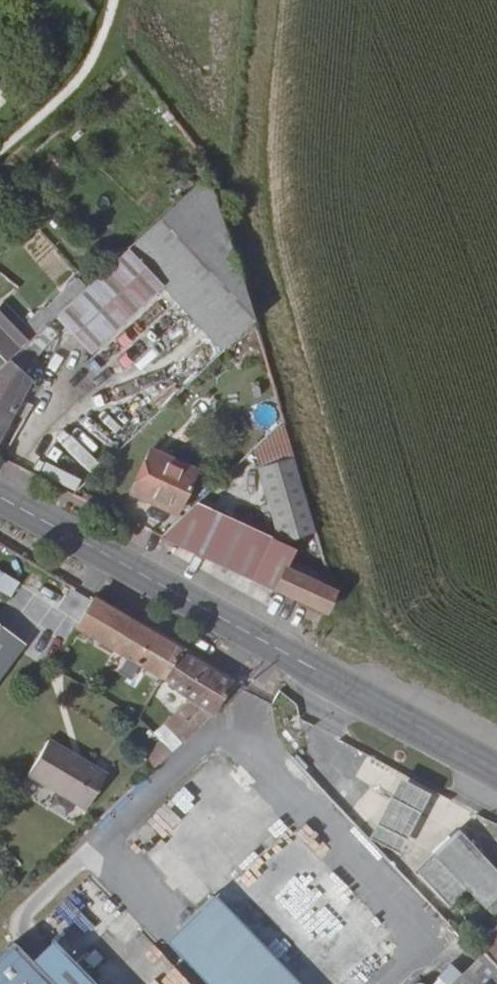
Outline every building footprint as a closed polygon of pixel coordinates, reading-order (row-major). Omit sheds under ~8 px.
[(158,284),(222,352),(261,318),(230,207),(214,160),(160,215),(125,247),(158,284)] [(53,316),(86,352),(158,284),(125,247),(53,316)] [(0,323),(0,348),(8,357),(22,345),(0,323)] [(8,357),(0,348),(0,365),(8,357)] [(28,378),(8,357),(0,365),(0,384),(20,394),(28,378)] [(20,394),(0,384),(0,434),(20,394)] [(286,434),(289,445),(294,444),(291,432),(286,434)] [(264,458),(285,531),(317,521),(295,448),(264,458)] [(193,489),(199,492),(201,488),(150,466),(137,490),(181,512),(193,489)] [(165,534),(327,613),(339,596),(334,577),(192,510),(165,534)] [(13,598),(22,582),(0,569),(0,590),(13,598)] [(91,595),(74,622),(160,672),(178,643),(91,595)] [(26,640),(0,621),(0,675),(26,640)] [(163,717),(172,726),(162,735),(171,744),(219,699),(232,673),(178,643),(160,672),(173,679),(189,692),(163,717)] [(171,744),(162,735),(146,750),(154,760),(171,744)] [(22,772),(78,807),(101,773),(42,738),(22,772)] [(154,760),(146,750),(135,761),(143,769),(154,760)] [(125,841),(191,910),(210,892),(297,983),(339,983),(377,949),(388,936),(217,753),(125,841)] [(135,761),(130,765),(138,774),(143,769),(135,761)] [(426,797),(396,782),(381,811),(365,843),(395,858),(411,827),(426,797)] [(322,857),(331,847),(309,825),(299,835),(322,857)] [(452,826),(408,869),(441,902),(459,884),(483,910),(495,899),(490,892),(496,885),(496,874),(452,826)] [(12,931),(46,965),(64,983),(181,983),(72,873),(12,931)] [(210,892),(191,910),(156,943),(197,983),(297,983),(210,892)] [(461,899),(454,892),(436,907),(444,915),(461,899)] [(461,933),(478,952),(496,973),(496,904),(461,933)] [(461,933),(454,940),(472,958),(478,952),(461,933)] [(454,940),(443,951),(461,969),(472,958),(454,940)] [(46,965),(32,976),(0,944),(0,983),(64,983),(46,965)] [(377,949),(339,983),(361,983),(387,959),(377,949)] [(476,983),(496,983),(496,973),(478,952),(472,958),(461,969),(476,983)] [(461,969),(446,983),(476,983),(461,969)]
